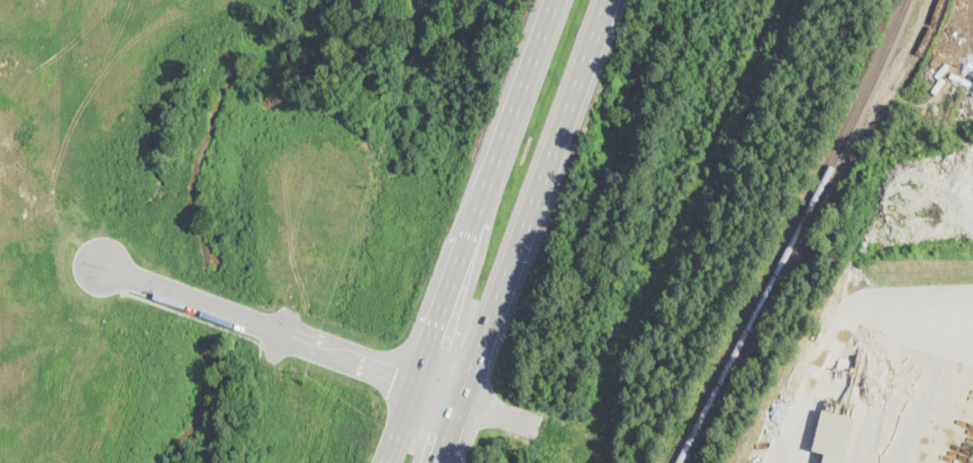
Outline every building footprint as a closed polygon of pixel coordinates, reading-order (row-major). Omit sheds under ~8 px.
[(856,417),(844,462),(823,462),(826,453),(813,450),(824,409),(856,417)]
